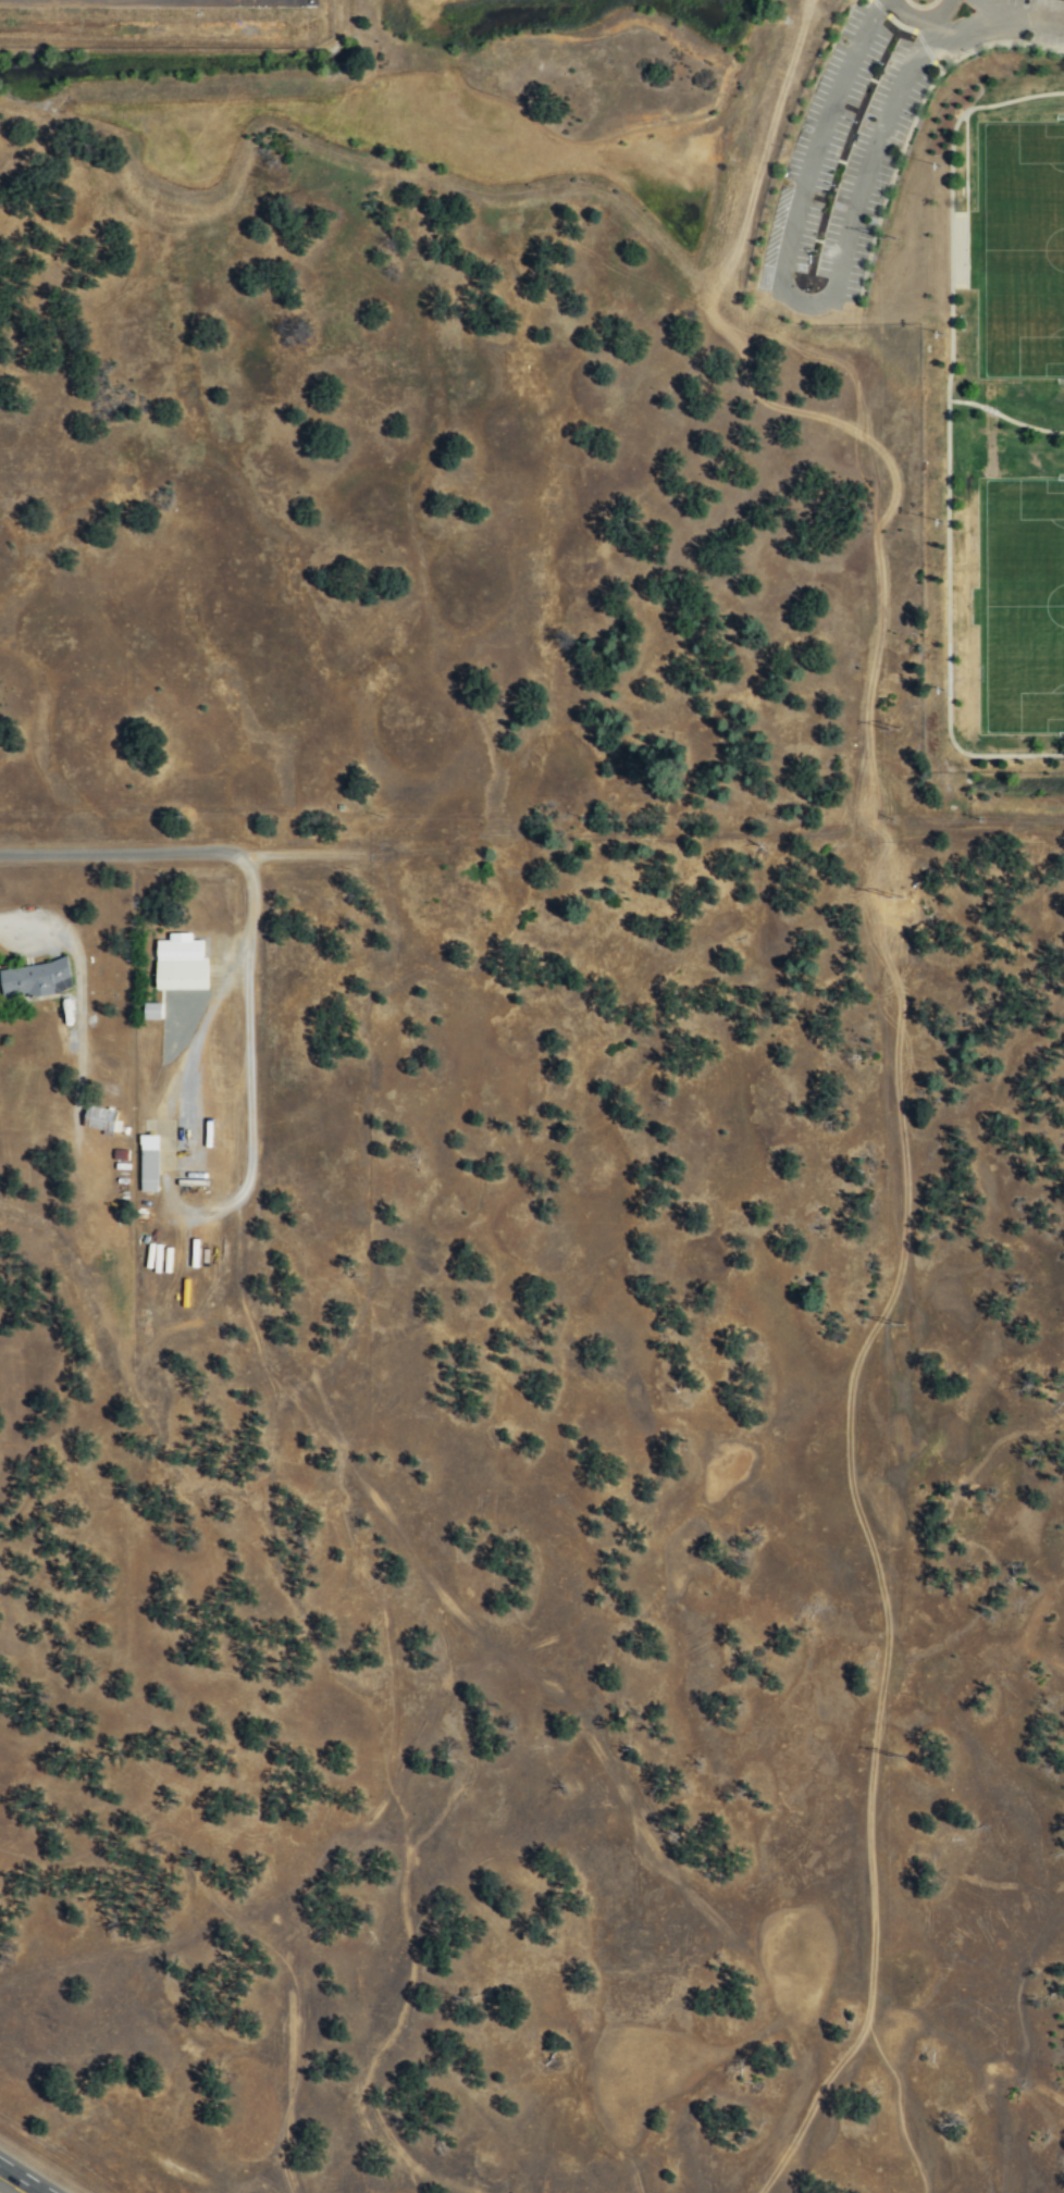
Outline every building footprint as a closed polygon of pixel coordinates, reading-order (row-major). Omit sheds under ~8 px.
[(208,990),(208,956),(203,956),(203,939),(192,939),(192,932),(169,931),(169,939),(156,939),(156,989),(208,990)] [(3,999),(72,989),(67,958),(0,968),(0,981),(3,999)] [(161,1018),(160,1002),(144,1002),(144,1019),(161,1018)] [(117,1109),(89,1104),(85,1127),(113,1132),(117,1109)] [(140,1191),(158,1191),(158,1149),(140,1149),(140,1191)]
